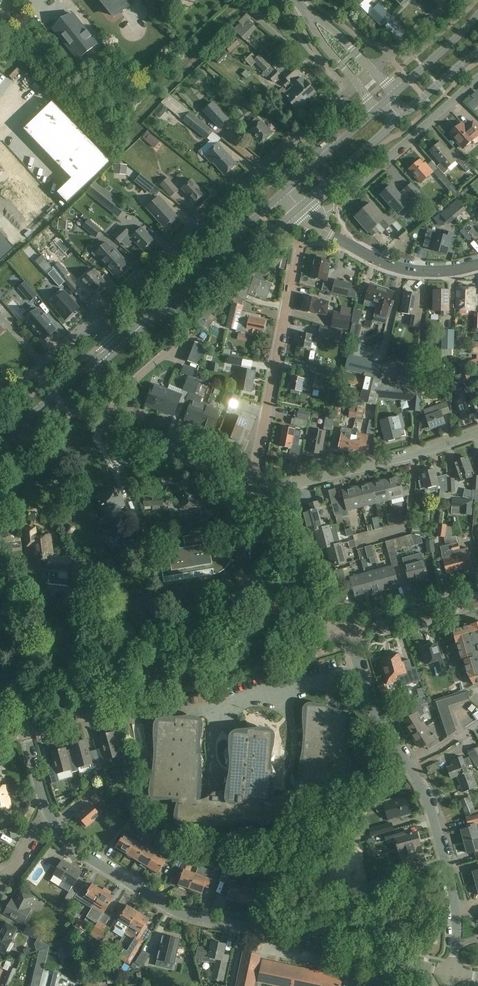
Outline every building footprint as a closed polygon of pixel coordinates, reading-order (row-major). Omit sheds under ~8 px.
[(113,16),(120,10),(121,12),(134,2),(133,0),(100,0),(113,16)] [(379,3),(368,13),(381,26),(392,16),(379,3)] [(54,29),(78,59),(97,44),(73,14),(54,29)] [(234,29),(237,32),(245,40),(257,28),(249,21),(244,26),(240,23),(234,29)] [(264,72),(263,73),(267,77),(274,70),(260,55),(257,58),(252,53),(245,60),(251,67),(256,62),(264,72)] [(291,84),(293,86),(306,101),(315,92),(310,86),(311,85),(306,79),(305,80),(302,77),(296,82),(295,80),(300,76),(291,65),(282,74),(286,79),(291,84)] [(269,77),(274,82),(281,75),(276,70),(269,77)] [(291,84),(286,79),(282,84),(286,88),(291,84)] [(284,102),(287,99),(296,109),(306,101),(293,86),(287,91),(283,87),(277,93),(284,102)] [(230,119),(214,101),(204,110),(220,127),(230,119)] [(68,206),(114,163),(53,104),(24,132),(72,182),(57,195),(68,206)] [(206,137),(212,129),(189,111),(182,118),(206,137)] [(270,135),(269,134),(271,133),(266,127),(267,126),(262,121),(260,122),(256,118),(250,124),(254,128),(249,132),(254,138),(256,137),(261,142),(266,137),(267,139),(270,135)] [(450,133),(463,148),(477,136),(477,127),(473,122),(466,128),(462,123),(459,125),(458,125),(453,129),(453,131),(450,133)] [(178,131),(166,140),(174,150),(185,142),(178,131)] [(157,139),(147,132),(143,138),(152,145),(157,139)] [(211,162),(212,161),(224,175),(237,164),(218,143),(204,155),(211,162)] [(439,169),(444,174),(449,169),(448,168),(456,160),(467,172),(471,168),(477,176),(477,171),(463,157),(459,161),(450,150),(448,151),(440,143),(429,152),(440,164),(437,167),(439,169)] [(425,162),(424,163),(421,160),(409,170),(421,183),(434,172),(428,165),(425,162)] [(444,174),(439,169),(435,173),(456,197),(461,193),(458,190),(457,191),(443,174),(444,174)] [(179,190),(168,178),(160,185),(171,197),(179,190)] [(161,191),(148,180),(144,185),(157,195),(161,191)] [(182,188),(194,202),(204,194),(191,180),(182,188)] [(119,203),(93,183),(86,191),(112,212),(119,203)] [(404,190),(413,200),(416,204),(424,197),(412,183),(404,190)] [(396,212),(397,213),(407,205),(413,200),(404,190),(399,195),(391,186),(381,195),(382,197),(381,198),(384,202),(386,200),(392,208),(391,209),(395,213),(396,212)] [(176,216),(159,196),(147,207),(164,227),(169,222),(172,223),(175,220),(175,217),(176,216)] [(448,225),(466,210),(458,200),(440,214),(448,225)] [(372,203),(366,208),(379,222),(386,230),(392,224),(395,222),(387,212),(383,216),(372,203)] [(374,226),(379,222),(366,208),(356,217),(369,232),(369,231),(373,235),(378,230),(374,226)] [(101,231),(88,221),(83,228),(96,237),(101,231)] [(399,224),(395,228),(399,233),(396,235),(401,241),(409,235),(399,224)] [(142,227),(137,232),(134,228),(130,232),(123,226),(113,236),(120,243),(121,241),(127,247),(133,240),(143,250),(153,240),(142,227)] [(16,249),(0,231),(0,263),(16,249)] [(436,233),(431,251),(446,254),(452,234),(444,232),(443,235),(436,233)] [(116,253),(117,252),(113,247),(111,248),(107,243),(99,250),(98,248),(92,253),(96,257),(97,256),(115,276),(116,274),(118,276),(123,272),(121,270),(128,264),(120,255),(119,256),(116,253)] [(41,255),(35,260),(38,264),(44,258),(41,255)] [(316,258),(315,258),(312,271),(311,277),(327,280),(329,268),(328,267),(329,261),(322,260),(323,258),(322,257),(318,256),(316,257),(316,258)] [(59,262),(52,268),(59,275),(65,270),(59,262)] [(53,269),(48,274),(59,287),(65,282),(53,269)] [(94,295),(106,283),(94,269),(81,281),(94,295)] [(67,275),(62,279),(68,285),(72,281),(67,275)] [(245,282),(231,293),(246,299),(248,294),(265,301),(272,285),(254,278),(251,285),(245,282)] [(335,280),(333,293),(349,296),(352,283),(335,280)] [(19,288),(30,301),(37,296),(25,282),(19,288)] [(369,307),(370,306),(376,308),(383,287),(377,285),(377,286),(370,284),(363,306),(369,307)] [(388,290),(389,289),(383,287),(376,308),(375,313),(389,318),(394,302),(392,301),(395,292),(388,290)] [(458,287),(457,310),(473,310),(474,288),(458,287)] [(61,289),(49,300),(66,319),(78,308),(61,289)] [(447,315),(447,311),(449,311),(448,291),(434,291),(434,311),(441,311),(441,315),(447,315)] [(419,328),(422,310),(417,309),(419,295),(406,292),(402,313),(413,315),(411,326),(419,328)] [(317,314),(317,313),(327,315),(329,302),(319,300),(319,299),(308,297),(306,306),(305,305),(303,311),(317,314)] [(265,320),(261,319),(261,315),(242,311),(244,306),(233,303),(226,327),(236,330),(236,332),(256,336),(257,331),(263,332),(263,330),(265,330),(266,325),(264,325),(265,320)] [(32,309),(24,317),(27,320),(25,321),(35,334),(37,333),(40,337),(50,328),(47,325),(48,324),(36,311),(34,312),(33,311),(32,309)] [(354,309),(352,321),(359,323),(362,312),(354,309)] [(351,315),(334,312),(332,326),(348,329),(351,315)] [(318,337),(340,341),(342,330),(320,326),(318,337)] [(441,355),(453,356),(454,330),(442,330),(441,355)] [(302,347),(301,349),(310,350),(313,335),(299,332),(298,338),(300,338),(298,346),(302,347)] [(198,364),(205,345),(192,340),(185,359),(198,364)] [(344,369),(364,374),(367,361),(348,355),(344,369)] [(227,363),(241,365),(242,358),(228,356),(227,363)] [(427,362),(427,371),(441,370),(441,361),(427,362)] [(184,365),(181,372),(195,377),(197,370),(184,365)] [(332,370),(310,366),(309,373),(306,372),(305,376),(297,375),(296,377),(292,376),(291,382),(290,382),(288,389),(292,389),(291,392),(292,394),(297,395),(298,393),(299,391),(301,391),(302,385),(318,388),(321,373),(324,374),(323,376),(331,378),(332,370)] [(474,387),(467,367),(460,370),(467,390),(474,387)] [(254,384),(252,384),(255,371),(240,368),(236,389),(251,391),(252,391),(254,390),(255,386),(254,384)] [(397,383),(411,385),(413,370),(399,368),(397,383)] [(364,378),(344,373),(342,382),(351,385),(351,387),(355,388),(356,386),(361,387),(364,378)] [(183,390),(189,392),(194,378),(188,376),(183,390)] [(436,376),(424,379),(426,387),(433,385),(432,383),(437,382),(436,376)] [(396,400),(397,385),(382,383),(382,380),(365,377),(360,397),(359,402),(376,406),(377,402),(383,403),(384,398),(396,400)] [(194,378),(189,392),(185,404),(190,406),(185,420),(199,425),(207,404),(202,403),(204,397),(195,393),(200,381),(194,378)] [(145,405),(159,410),(167,389),(153,384),(145,405)] [(413,387),(411,402),(410,411),(421,412),(422,401),(421,401),(423,388),(422,388),(422,385),(414,384),(414,387),(413,387)] [(396,400),(411,402),(413,387),(397,385),(396,400)] [(181,395),(167,389),(159,410),(174,416),(181,395)] [(226,391),(224,397),(237,402),(240,396),(226,391)] [(472,405),(474,404),(471,395),(455,400),(461,417),(462,417),(463,420),(469,418),(468,415),(475,413),(472,405)] [(349,417),(356,418),(358,408),(359,402),(360,397),(352,396),(349,417)] [(235,408),(237,402),(224,397),(222,403),(235,408)] [(221,410),(207,404),(199,425),(213,430),(221,410)] [(445,415),(442,405),(436,407),(435,406),(424,410),(430,428),(445,423),(442,416),(445,415)] [(336,406),(334,416),(332,426),(339,427),(341,415),(340,415),(342,407),(336,406)] [(358,408),(356,418),(355,421),(362,423),(365,409),(358,408)] [(297,418),(309,420),(311,412),(299,410),(298,412),(295,411),(294,416),(297,417),(297,418)] [(232,414),(224,435),(238,440),(246,419),(232,414)] [(331,431),(332,426),(334,416),(327,415),(324,429),(326,430),(331,431)] [(382,420),(386,440),(401,437),(399,430),(405,428),(401,415),(382,420)] [(302,447),(298,446),(301,431),(295,430),(295,428),(284,426),(280,446),(291,448),(290,453),(300,455),(302,447)] [(338,450),(348,452),(353,430),(342,427),(340,433),(339,432),(335,449),(338,449),(338,450)] [(359,432),(357,428),(353,427),(353,430),(348,452),(358,454),(358,451),(364,452),(368,435),(359,433),(359,432)] [(321,454),(324,438),(325,431),(313,429),(309,451),(321,454)] [(471,477),(470,472),(472,472),(467,458),(454,462),(457,470),(455,470),(457,477),(458,481),(471,477)] [(421,473),(419,473),(421,481),(419,481),(420,486),(419,486),(420,490),(435,486),(438,485),(438,483),(434,470),(428,471),(428,469),(420,471),(421,473)] [(390,499),(404,496),(404,497),(409,496),(407,486),(402,487),(399,476),(385,480),(390,499)] [(385,480),(371,483),(376,503),(390,499),(385,480)] [(435,500),(436,500),(435,505),(440,506),(443,492),(447,491),(447,486),(442,488),(441,482),(438,483),(438,485),(435,486),(437,492),(435,500)] [(362,506),(376,503),(371,483),(357,487),(362,506)] [(459,492),(468,493),(469,485),(461,483),(459,492)] [(362,506),(357,487),(342,491),(345,501),(339,503),(342,517),(348,516),(347,510),(362,506)] [(342,517),(339,503),(336,489),(328,490),(337,524),(344,522),(342,517)] [(119,491),(91,500),(99,523),(111,519),(108,510),(124,505),(119,491)] [(179,509),(191,512),(200,515),(201,510),(202,510),(204,503),(203,503),(204,499),(195,496),(196,495),(183,492),(179,509)] [(160,499),(160,496),(142,497),(143,509),(152,508),(152,512),(158,511),(157,506),(162,506),(161,499),(160,499)] [(473,499),(453,498),(452,506),(462,507),(462,514),(472,514),(473,499)] [(309,504),(311,510),(304,512),(309,532),(316,530),(322,528),(329,526),(328,519),(320,521),(317,509),(320,508),(318,502),(309,504)] [(400,512),(387,515),(390,526),(402,523),(400,512)] [(232,516),(218,520),(219,528),(234,524),(232,516)] [(373,519),(376,529),(382,528),(379,517),(373,519)] [(151,538),(146,522),(135,526),(136,529),(127,532),(130,543),(140,540),(140,541),(151,538)] [(436,536),(444,537),(446,526),(439,524),(436,536)] [(316,530),(320,549),(328,547),(327,547),(334,545),(334,544),(329,526),(322,528),(316,530)] [(345,529),(346,536),(353,535),(351,527),(345,529)] [(45,570),(49,571),(49,575),(47,575),(46,578),(49,578),(48,584),(74,587),(75,574),(69,573),(71,560),(53,558),(50,536),(37,537),(36,528),(25,530),(27,547),(30,546),(31,556),(31,563),(46,561),(45,570)] [(235,547),(211,552),(209,544),(204,545),(202,533),(183,537),(185,547),(168,550),(170,558),(165,559),(166,563),(161,564),(164,583),(165,583),(164,578),(213,569),(214,574),(214,572),(216,572),(221,570),(225,566),(228,562),(230,557),(231,551),(230,549),(236,548),(235,547)] [(410,534),(404,536),(407,547),(413,545),(410,534)] [(398,537),(401,549),(407,547),(404,536),(398,537)] [(445,539),(446,545),(446,546),(452,544),(458,543),(456,536),(445,539)] [(395,550),(401,549),(398,537),(392,539),(395,550)] [(152,539),(144,541),(146,552),(154,551),(152,539)] [(389,552),(395,550),(392,539),(386,541),(389,552)] [(327,547),(328,547),(332,566),(345,563),(340,543),(334,544),(334,545),(327,547)] [(454,558),(457,570),(473,566),(468,548),(459,550),(458,543),(452,544),(456,558),(454,558)] [(452,544),(446,546),(446,545),(441,546),(444,558),(443,558),(447,573),(457,570),(454,558),(456,558),(452,544)] [(371,545),(365,546),(367,557),(374,556),(371,545)] [(427,577),(420,553),(403,558),(409,581),(427,577)] [(116,573),(114,561),(100,563),(102,575),(116,573)] [(397,585),(392,566),(378,570),(383,589),(397,585)] [(342,568),(336,570),(339,581),(345,579),(342,568)] [(378,570),(364,573),(369,592),(383,589),(378,570)] [(356,596),(369,592),(364,573),(348,578),(348,579),(346,582),(347,585),(352,584),(356,596)] [(153,598),(143,600),(143,599),(126,604),(130,619),(131,619),(134,629),(150,625),(146,612),(156,609),(153,598)] [(477,684),(477,623),(453,630),(461,659),(467,657),(468,659),(464,661),(467,672),(474,685),(477,684)] [(426,663),(435,660),(438,672),(446,670),(442,658),(441,659),(436,643),(429,645),(428,643),(424,645),(424,646),(422,647),(426,663)] [(399,654),(391,656),(394,665),(395,665),(399,679),(401,686),(419,681),(416,669),(406,672),(403,662),(401,662),(399,654)] [(396,680),(399,679),(395,665),(394,665),(391,656),(380,659),(386,684),(396,681),(396,680)] [(448,662),(451,673),(458,671),(454,661),(448,662)] [(465,691),(459,693),(462,704),(468,702),(465,691)] [(459,693),(452,695),(456,706),(462,704),(459,693)] [(456,706),(452,695),(434,701),(438,712),(450,708),(456,706)] [(426,702),(427,702),(425,696),(408,701),(410,708),(421,704),(427,703),(426,702)] [(422,708),(421,704),(410,708),(412,715),(404,720),(407,725),(406,726),(412,735),(424,727),(418,718),(424,714),(422,708)] [(178,803),(177,822),(178,823),(177,824),(178,824),(178,823),(209,825),(209,822),(222,823),(222,826),(223,826),(223,823),(227,823),(234,822),(242,820),(247,820),(287,823),(289,806),(291,806),(295,798),(301,793),(308,788),(316,786),(326,786),(326,783),(346,784),(348,753),(345,753),(348,715),(327,713),(327,706),(307,705),(301,780),(300,780),(300,781),(295,787),(297,789),(291,795),(285,799),(277,801),(270,800),(272,769),(269,769),(272,731),(247,730),(247,737),(233,736),(229,790),(227,790),(219,791),(218,797),(213,796),(213,800),(197,799),(200,753),(197,753),(200,719),(183,718),(183,717),(175,718),(175,722),(158,721),(155,759),(153,796),(151,795),(151,796),(153,796),(153,797),(173,798),(172,802),(178,803)] [(451,713),(450,708),(438,712),(439,717),(451,713)] [(439,717),(441,722),(453,718),(451,713),(439,717)] [(435,714),(428,717),(430,723),(437,720),(435,714)] [(441,722),(443,727),(455,723),(453,718),(441,722)] [(443,727),(444,732),(456,728),(455,723),(443,727)] [(417,744),(418,743),(421,747),(426,744),(429,749),(440,742),(435,734),(431,737),(424,727),(412,735),(417,744)] [(96,752),(100,764),(107,762),(106,759),(120,755),(114,731),(106,733),(106,734),(99,736),(103,750),(96,752)] [(100,764),(96,752),(89,754),(85,739),(78,741),(71,743),(72,749),(78,770),(79,770),(80,773),(93,769),(94,771),(101,768),(100,764)] [(71,772),(78,770),(72,749),(66,751),(65,747),(57,749),(50,751),(55,766),(48,768),(52,783),(59,781),(57,773),(70,769),(71,772)] [(477,766),(477,747),(476,748),(468,753),(477,767),(477,766)] [(458,776),(457,775),(468,772),(466,767),(472,765),(469,757),(463,759),(462,756),(452,760),(454,765),(448,767),(452,778),(458,776)] [(122,768),(127,785),(136,783),(131,766),(122,768)] [(457,775),(458,776),(462,787),(463,786),(465,790),(476,786),(474,780),(471,781),(468,772),(457,775)] [(11,808),(7,785),(0,786),(0,811),(11,808)] [(101,799),(95,792),(91,796),(96,803),(101,799)] [(378,812),(385,810),(388,820),(411,813),(407,797),(384,803),(384,801),(375,803),(378,812)] [(101,808),(104,805),(107,807),(109,805),(103,798),(102,799),(97,803),(101,808)] [(467,798),(460,801),(466,815),(473,812),(467,798)] [(91,803),(78,815),(86,825),(100,814),(91,803)] [(465,841),(477,837),(477,814),(466,817),(469,827),(461,830),(465,841)] [(393,831),(391,824),(369,830),(371,836),(393,831)] [(147,835),(152,838),(156,832),(151,828),(147,835)] [(399,852),(420,846),(416,832),(406,834),(404,829),(389,833),(391,839),(395,838),(399,852)] [(117,847),(128,854),(135,841),(125,834),(117,847)] [(465,841),(468,853),(476,850),(477,858),(477,837),(465,841)] [(146,847),(135,841),(128,854),(138,860),(146,847)] [(173,853),(178,856),(185,845),(179,842),(173,853)] [(148,866),(148,867),(156,854),(158,850),(148,844),(146,847),(138,860),(141,862),(140,865),(146,869),(148,866)] [(185,845),(178,856),(184,859),(190,847),(185,845)] [(420,846),(399,852),(403,866),(399,867),(401,875),(416,871),(414,863),(424,861),(420,846)] [(224,869),(229,871),(235,854),(230,852),(228,857),(224,869)] [(156,854),(148,867),(159,873),(166,860),(156,854)] [(217,867),(224,869),(228,857),(222,854),(217,867)] [(72,888),(73,886),(82,873),(63,861),(55,874),(55,875),(52,881),(69,892),(65,899),(72,903),(78,892),(72,888)] [(179,885),(191,889),(197,873),(191,871),(193,865),(184,862),(179,876),(182,877),(179,885)] [(262,878),(274,880),(274,879),(277,880),(279,868),(277,868),(277,867),(264,865),(262,878)] [(199,867),(197,873),(191,889),(203,893),(205,887),(209,888),(215,872),(199,867)] [(227,900),(240,903),(243,886),(236,885),(237,880),(229,878),(226,891),(229,892),(227,900)] [(244,880),(243,886),(240,903),(252,905),(253,898),(259,900),(263,884),(244,880)] [(90,900),(96,903),(103,891),(93,884),(85,896),(81,901),(87,905),(90,900)] [(91,910),(102,917),(103,915),(114,897),(110,895),(112,892),(105,888),(103,891),(96,903),(91,910)] [(29,908),(34,897),(21,890),(15,901),(12,899),(4,914),(23,924),(31,909),(29,908)] [(124,913),(122,911),(112,926),(125,934),(139,912),(128,906),(124,913)] [(139,912),(125,934),(134,940),(124,956),(131,961),(144,940),(141,938),(148,927),(145,926),(150,919),(139,912)] [(75,925),(80,928),(84,922),(79,919),(75,925)] [(97,938),(105,924),(100,921),(91,934),(97,938)] [(84,922),(80,928),(85,931),(89,925),(84,922)] [(5,954),(12,940),(11,940),(16,929),(6,923),(0,934),(0,951),(5,954)] [(24,932),(42,941),(46,934),(28,924),(24,932)] [(97,938),(98,938),(91,948),(96,951),(97,948),(98,949),(110,928),(105,924),(97,938)] [(157,959),(174,963),(180,939),(163,935),(157,959)] [(195,959),(196,959),(201,960),(215,963),(214,969),(212,980),(223,983),(226,971),(228,962),(229,956),(224,954),(226,944),(213,941),(211,949),(198,947),(195,959)] [(44,970),(49,948),(40,951),(32,985),(40,985),(44,970)] [(142,966),(150,955),(143,950),(136,962),(142,966)] [(378,985),(259,960),(260,956),(244,953),(237,985),(258,985),(259,982),(280,985),(378,985)] [(8,971),(3,984),(7,985),(10,985),(17,969),(10,966),(8,971)] [(47,985),(55,985),(58,973),(51,972),(47,985)]
